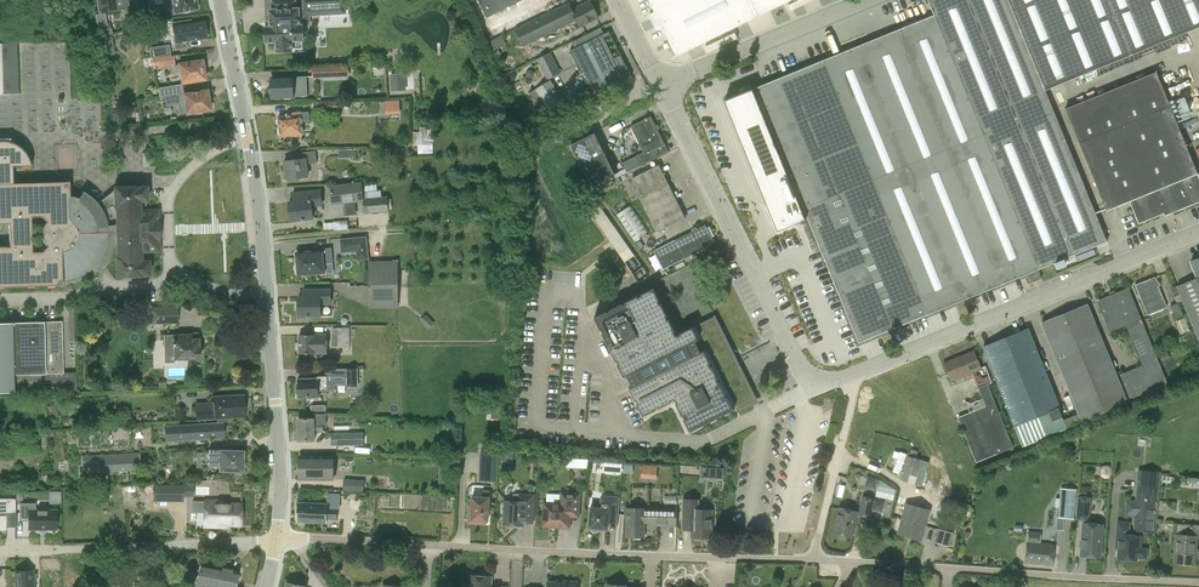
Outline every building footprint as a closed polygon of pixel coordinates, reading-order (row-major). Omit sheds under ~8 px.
[(118,10),(116,0),(96,0),(99,13),(118,10)] [(166,16),(198,9),(199,9),(199,8),(199,9),(197,0),(167,0),(168,2),(163,4),(162,4),(161,6),(160,8),(160,10),(161,12),(162,14),(164,15),(166,16)] [(264,27),(265,42),(277,42),(277,51),(292,50),(292,49),(303,48),(302,40),(303,40),(302,26),(302,25),(300,25),(299,15),(304,15),(304,16),(309,16),(346,13),(345,0),(303,0),(304,8),(296,8),(295,0),(276,0),(273,0),(273,10),(270,10),(271,20),(267,21),(268,27),(264,27)] [(487,18),(523,0),(478,0),(487,18)] [(791,0),(649,0),(677,56),(759,16),(791,0)] [(934,15),(755,88),(859,342),(1107,241),(1045,90),(1198,27),(1198,0),(928,0),(934,15)] [(524,46),(576,20),(580,27),(599,17),(591,1),(572,10),(569,3),(516,30),(524,46)] [(187,48),(186,41),(207,38),(205,21),(192,23),(191,20),(173,23),(176,42),(174,42),(175,49),(187,48)] [(602,35),(570,51),(592,95),(631,76),(621,55),(614,59),(602,35)] [(18,93),(16,43),(0,43),(0,94),(18,93)] [(151,57),(171,56),(169,45),(149,47),(151,57)] [(536,59),(547,79),(561,73),(550,52),(536,59)] [(174,56),(171,56),(151,57),(154,69),(163,68),(163,66),(174,66),(175,75),(181,74),(182,83),(206,79),(203,60),(179,64),(175,65),(174,56)] [(1190,58),(1197,73),(1198,72),(1198,65),(1195,56),(1190,58)] [(313,78),(349,76),(348,64),(312,66),(313,78)] [(1129,201),(1138,224),(1170,211),(1171,213),(1198,202),(1198,177),(1198,174),(1156,72),(1065,109),(1107,211),(1129,201)] [(404,74),(391,75),(392,90),(401,90),(401,83),(405,83),(404,74)] [(292,99),(293,97),(307,96),(306,77),(272,78),(272,89),(270,90),(270,94),(273,95),(273,98),(284,98),(285,99),(292,99)] [(1183,90),(1198,85),(1196,79),(1181,85),(1183,90)] [(550,81),(537,89),(532,92),(545,115),(551,112),(551,113),(565,105),(550,81)] [(211,101),(210,101),(208,90),(184,94),(180,94),(178,85),(158,88),(160,98),(176,95),(179,115),(211,110),(211,107),(212,106),(211,101)] [(802,223),(748,92),(719,103),(774,235),(802,223)] [(1185,95),(1170,101),(1176,117),(1192,110),(1185,95)] [(387,113),(401,112),(400,99),(386,99),(387,113)] [(313,109),(338,109),(338,101),(313,101),(313,109)] [(304,133),(302,121),(312,119),(311,115),(309,115),(309,111),(293,114),(294,116),(279,118),(282,136),(304,133)] [(655,158),(652,151),(665,144),(651,116),(630,126),(643,152),(635,156),(641,166),(655,158)] [(434,128),(417,128),(417,153),(434,153),(434,128)] [(615,174),(595,133),(571,144),(592,185),(615,174)] [(92,197),(89,195),(87,193),(84,192),(83,191),(79,199),(72,196),(70,196),(70,182),(13,183),(13,167),(32,167),(31,165),(31,163),(30,161),(30,160),(29,158),(28,156),(27,154),(26,152),(24,150),(23,149),(20,146),(18,145),(16,143),(14,143),(12,142),(10,141),(7,141),(4,140),(0,140),(0,224),(9,223),(10,246),(0,246),(0,287),(63,285),(62,281),(64,281),(68,280),(71,280),(72,279),(76,278),(77,278),(79,277),(82,276),(84,275),(86,273),(88,272),(91,270),(92,269),(94,267),(97,264),(99,262),(100,260),(101,259),(102,257),(102,256),(104,253),(105,250),(106,248),(107,245),(108,241),(108,238),(108,235),(108,233),(117,233),(117,257),(116,257),(117,276),(150,275),(150,261),(143,261),(143,252),(161,252),(160,210),(141,210),(141,201),(148,201),(148,186),(114,187),(114,189),(98,203),(96,201),(95,200),(93,198),(92,197)] [(148,140),(136,140),(136,154),(141,153),(148,153),(148,140)] [(299,152),(300,159),(285,162),(287,179),(309,176),(308,164),(317,162),(316,150),(299,152)] [(685,218),(659,165),(632,178),(658,231),(685,218)] [(362,181),(331,185),(333,204),(363,201),(364,213),(389,211),(387,195),(382,196),(381,190),(363,192),(362,181)] [(314,219),(313,206),(322,205),(321,188),(292,192),(293,201),(290,202),(292,221),(314,219)] [(637,239),(647,232),(629,206),(619,212),(637,239)] [(646,270),(603,209),(593,216),(622,257),(609,266),(624,286),(646,270)] [(705,225),(654,251),(663,269),(715,243),(705,225)] [(347,238),(349,252),(356,251),(368,250),(367,236),(347,238)] [(298,265),(296,267),(297,271),(299,272),(299,273),(300,275),(326,272),(325,267),(325,263),(332,262),(331,257),(330,248),(323,248),(312,249),(313,251),(297,253),(298,265)] [(1190,262),(1197,278),(1177,286),(1198,339),(1198,259),(1190,262)] [(370,299),(399,299),(399,270),(370,270),(370,299)] [(1038,270),(1025,276),(1028,283),(1041,278),(1038,270)] [(1135,285),(1148,315),(1167,307),(1158,286),(1160,284),(1155,277),(1135,285)] [(312,289),(313,296),(299,296),(299,317),(321,316),(321,302),(330,302),(329,288),(312,289)] [(623,304),(622,303),(609,310),(610,311),(607,312),(607,311),(594,317),(600,330),(602,330),(603,332),(602,333),(608,346),(609,345),(611,348),(610,349),(616,361),(617,361),(619,364),(617,364),(624,377),(627,376),(632,386),(629,388),(636,400),(637,400),(638,403),(637,403),(643,416),(656,410),(655,408),(658,407),(659,408),(672,402),(671,401),(674,399),(675,401),(676,400),(677,403),(676,403),(682,416),(684,415),(685,418),(684,419),(690,432),(703,426),(702,424),(705,423),(706,424),(719,418),(718,416),(721,415),(722,416),(734,410),(734,409),(736,408),(738,413),(752,406),(728,359),(731,357),(735,356),(715,316),(696,325),(695,325),(695,326),(693,327),(680,333),(680,334),(678,336),(677,334),(676,335),(675,332),(676,332),(669,319),(668,319),(667,317),(668,316),(661,303),(660,304),(659,301),(660,300),(654,288),(641,294),(641,295),(639,297),(638,295),(625,302),(626,303),(623,304)] [(1097,300),(1110,332),(1126,325),(1142,365),(1120,374),(1130,399),(1168,384),(1128,288),(1097,300)] [(1171,306),(1176,319),(1184,315),(1178,302),(1171,306)] [(1042,323),(1082,421),(1127,402),(1087,305),(1042,323)] [(65,350),(70,350),(70,342),(76,342),(74,307),(69,307),(69,320),(63,320),(65,350)] [(175,321),(175,307),(149,307),(149,321),(175,321)] [(1186,317),(1179,318),(1183,332),(1190,330),(1186,317)] [(77,390),(77,372),(64,373),(62,321),(0,323),(0,392),(77,390)] [(333,346),(350,346),(350,327),(333,327),(333,346)] [(1058,408),(1060,408),(1028,329),(983,347),(1023,446),(1067,429),(1058,408)] [(175,363),(175,359),(200,359),(200,347),(199,339),(191,339),(191,334),(164,335),(164,363),(175,363)] [(300,353),(316,353),(328,353),(327,334),(316,334),(300,335),(300,353)] [(952,380),(981,368),(974,351),(945,363),(952,380)] [(317,375),(317,379),(298,380),(298,386),(296,388),(296,393),(298,395),(298,397),(320,396),(320,389),(335,389),(335,383),(348,383),(349,387),(357,386),(357,368),(328,369),(328,375),(317,375)] [(976,462),(1013,447),(987,384),(978,388),(986,406),(958,417),(976,462)] [(196,420),(215,419),(245,417),(244,395),(214,397),(214,402),(195,403),(196,420)] [(493,404),(492,418),(502,419),(503,405),(493,404)] [(185,420),(185,407),(175,407),(176,421),(185,420)] [(315,440),(315,432),(324,432),(323,424),(326,424),(326,414),(313,414),(313,418),(299,419),(299,441),(315,440)] [(225,438),(224,423),(166,426),(166,441),(225,438)] [(331,435),(331,445),(359,445),(359,433),(350,433),(350,426),(333,426),(334,435),(331,435)] [(208,465),(220,466),(220,470),(243,471),(244,451),(221,450),(208,449),(208,465)] [(140,451),(81,454),(82,472),(140,470),(140,451)] [(479,479),(498,479),(498,451),(480,451),(479,479)] [(300,479),(333,479),(333,456),(300,456),(300,479)] [(922,460),(908,456),(901,480),(915,484),(922,460)] [(604,462),(604,472),(615,473),(622,473),(623,464),(616,463),(604,462)] [(642,477),(658,477),(658,464),(642,464),(642,477)] [(725,479),(725,467),(701,466),(701,478),(725,479)] [(1138,469),(1135,500),(1126,499),(1125,516),(1134,516),(1133,530),(1156,533),(1161,471),(1138,469)] [(881,517),(891,519),(899,484),(867,477),(866,485),(878,488),(876,495),(886,497),(881,517)] [(363,492),(364,480),(344,479),(343,490),(363,492)] [(397,488),(395,479),(385,481),(386,490),(397,488)] [(944,514),(952,486),(940,482),(932,510),(944,514)] [(167,484),(154,485),(154,500),(167,500),(167,484)] [(193,497),(193,484),(183,484),(183,497),(193,497)] [(1058,517),(1074,518),(1076,489),(1061,488),(1058,517)] [(470,506),(469,522),(486,523),(486,521),(488,521),(490,491),(483,490),(483,497),(473,497),(472,506),(470,506)] [(61,491),(48,491),(48,504),(61,504),(61,491)] [(327,522),(327,519),(337,519),(338,509),(340,509),(341,494),(327,493),(327,504),(300,503),(299,521),(327,522)] [(562,493),(561,504),(545,503),(544,513),(546,513),(546,524),(558,524),(558,527),(569,527),(570,511),(579,511),(580,494),(562,493)] [(502,505),(502,512),(504,515),(504,524),(514,525),(516,528),(519,528),(521,525),(523,525),(523,523),(533,523),(533,514),(534,495),(520,495),(514,494),(513,502),(505,501),(505,503),(502,505)] [(591,507),(589,528),(591,528),(593,531),(595,532),(597,531),(599,529),(608,530),(609,516),(617,517),(619,497),(602,496),(601,508),(591,507)] [(869,517),(873,499),(864,497),(859,515),(869,517)] [(1076,519),(1087,519),(1088,498),(1077,497),(1076,519)] [(6,531),(6,527),(6,512),(16,512),(16,498),(0,498),(0,531),(6,531)] [(683,529),(692,530),(692,537),(711,538),(712,510),(698,509),(698,500),(684,499),(683,529)] [(874,501),(872,510),(882,512),(884,502),(875,499),(874,501)] [(204,526),(205,526),(225,527),(225,525),(241,525),(242,504),(226,503),(226,501),(205,500),(205,502),(193,502),(193,511),(205,512),(204,526)] [(20,503),(20,519),(28,519),(28,529),(57,529),(57,510),(35,510),(35,503),(20,503)] [(906,503),(902,518),(926,525),(930,510),(906,503)] [(677,526),(677,508),(649,507),(648,525),(677,526)] [(851,538),(858,512),(840,507),(834,533),(838,535),(838,536),(839,538),(844,540),(846,539),(847,537),(851,538)] [(643,537),(644,509),(625,509),(625,518),(627,518),(626,537),(643,537)] [(921,540),(926,525),(902,518),(898,534),(921,540)] [(1118,557),(1136,559),(1148,559),(1148,548),(1137,547),(1137,545),(1140,545),(1140,535),(1130,535),(1131,521),(1116,521),(1115,547),(1118,547),(1118,557)] [(1100,556),(1101,534),(1102,523),(1082,522),(1080,555),(1100,556)] [(1197,537),(1198,537),(1198,525),(1173,523),(1173,534),(1176,535),(1174,563),(1195,564),(1197,537)] [(950,546),(953,533),(938,529),(934,542),(950,546)] [(1054,544),(1041,543),(1042,533),(1028,532),(1025,563),(1052,565),(1054,544)] [(195,586),(197,586),(217,586),(221,568),(200,564),(198,575),(192,574),(189,586),(195,586)] [(221,568),(217,586),(235,586),(238,572),(221,568)] [(34,569),(16,570),(17,586),(35,586),(34,569)] [(468,582),(470,584),(470,586),(487,586),(488,577),(479,576),(477,574),(472,574),(468,577),(468,582)]
